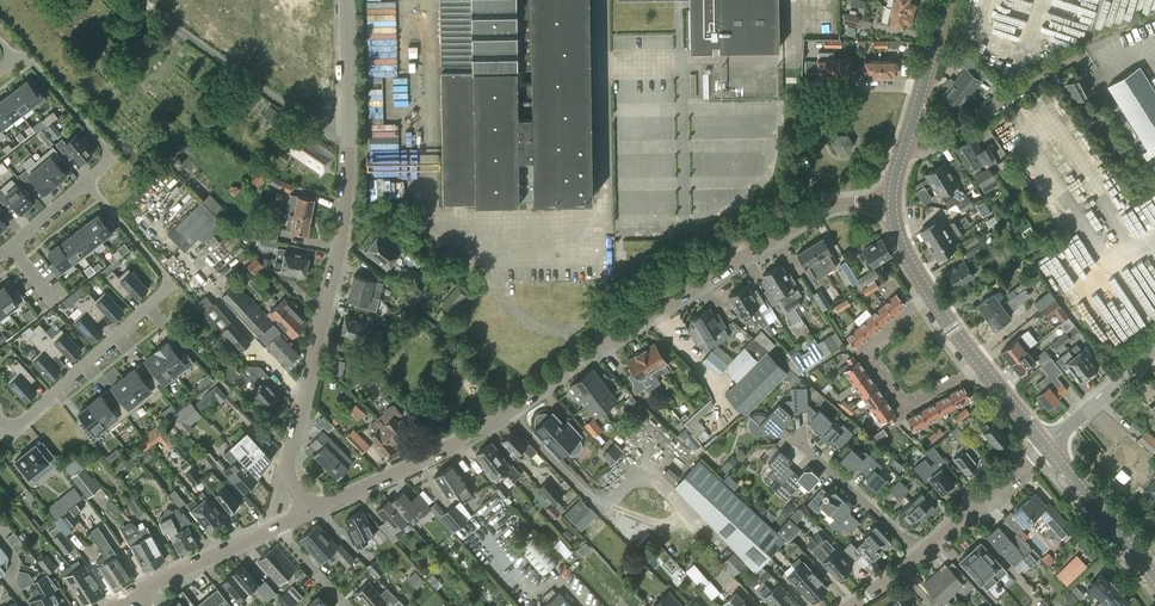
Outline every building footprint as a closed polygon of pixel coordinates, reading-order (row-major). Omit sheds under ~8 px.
[(399,101),(396,0),(365,0),(367,58),(366,58),(368,121),(380,120),(381,127),(367,127),(368,147),(398,146),(397,121),(382,121),(381,74),(387,74),(388,102),(399,101)] [(588,199),(590,199),(588,0),(439,0),(442,199),(474,199),(474,200),(518,199),(518,198),(532,198),(532,199),(588,199)] [(691,9),(689,9),(689,49),(712,49),(712,43),(718,43),(718,49),(778,49),(777,0),(691,0),(691,9)] [(892,7),(912,12),(915,1),(913,0),(893,0),(892,7)] [(1127,0),(1109,0),(1103,19),(1120,24),(1127,0)] [(912,12),(892,7),(887,24),(904,28),(905,23),(909,24),(912,12)] [(857,26),(857,24),(859,16),(845,12),(842,23),(857,26)] [(834,77),(834,59),(834,51),(818,51),(818,59),(818,72),(823,72),(823,75),(826,75),(827,76),(834,77)] [(964,102),(970,94),(986,73),(966,55),(959,63),(964,67),(953,80),(950,78),(945,84),(948,87),(942,95),(959,108),(964,102)] [(834,59),(834,77),(841,77),(842,75),(845,75),(845,72),(850,72),(850,60),(834,59)] [(880,77),(880,59),(864,59),(864,73),(869,73),(869,76),(872,76),(873,77),(880,77)] [(896,59),(880,59),(880,77),(887,77),(888,76),(891,76),(891,73),(896,73),(896,59)] [(815,72),(815,61),(806,61),(806,72),(815,72)] [(1108,85),(1146,147),(1154,141),(1154,91),(1139,66),(1108,85)] [(1075,99),(1089,92),(1080,75),(1066,83),(1075,99)] [(36,90),(28,80),(18,87),(33,107),(31,104),(43,95),(38,88),(36,90)] [(33,107),(18,87),(8,95),(23,114),(33,107)] [(1104,103),(1097,90),(1090,94),(1097,107),(1104,103)] [(976,98),(970,94),(964,102),(970,106),(976,98)] [(8,95),(0,101),(0,105),(12,120),(21,113),(23,115),(23,114),(8,95)] [(1089,109),(1085,102),(1079,106),(1083,112),(1084,112),(1085,115),(1090,112),(1089,109)] [(0,105),(0,124),(4,129),(2,127),(12,120),(0,105)] [(265,113),(275,119),(280,112),(270,105),(265,113)] [(47,125),(58,116),(54,111),(42,119),(47,125)] [(37,133),(47,125),(42,119),(32,126),(35,130),(37,133)] [(52,122),(45,127),(54,138),(60,133),(52,122)] [(29,134),(35,130),(32,126),(30,124),(25,129),(29,134)] [(47,135),(41,129),(37,133),(42,139),(47,135)] [(303,129),(296,140),(328,162),(336,151),(303,129)] [(20,141),(25,138),(20,132),(16,135),(20,141)] [(853,143),(847,132),(836,132),(830,143),(835,153),(847,153),(853,143)] [(56,143),(66,155),(72,150),(81,161),(83,159),(85,161),(92,155),(90,153),(92,151),(88,146),(90,144),(84,136),(81,138),(77,133),(66,142),(62,137),(56,143)] [(197,134),(184,146),(191,153),(204,141),(197,134)] [(964,142),(978,165),(983,161),(987,167),(997,161),(994,155),(988,145),(981,149),(974,136),(964,142)] [(328,162),(296,140),(288,151),(320,174),(328,162)] [(978,165),(964,142),(955,147),(969,170),(978,165)] [(8,144),(3,148),(6,152),(12,148),(8,144)] [(53,146),(36,160),(56,183),(58,181),(59,183),(66,177),(64,175),(67,173),(57,163),(63,157),(53,146)] [(955,159),(951,153),(946,156),(950,163),(955,159)] [(1007,157),(1005,158),(999,163),(998,162),(997,163),(1004,173),(1005,172),(1009,179),(1018,173),(1007,157)] [(19,174),(30,186),(36,181),(45,192),(47,190),(48,192),(55,186),(54,184),(56,183),(36,160),(19,174)] [(944,162),(935,168),(947,188),(952,195),(960,190),(959,188),(957,189),(954,184),(956,183),(944,162)] [(396,178),(404,178),(404,165),(368,166),(369,189),(396,188),(396,178)] [(989,167),(982,171),(988,182),(995,178),(989,167)] [(935,168),(926,173),(938,194),(940,193),(944,200),(952,195),(947,188),(935,168)] [(988,182),(982,171),(974,176),(981,186),(987,183),(990,188),(998,183),(995,178),(988,182)] [(6,206),(12,201),(21,212),(24,210),(25,212),(32,206),(30,204),(33,202),(28,197),(30,195),(24,188),(22,189),(12,178),(0,188),(0,199),(6,206)] [(292,184),(281,179),(278,187),(289,192),(292,184)] [(921,183),(913,188),(921,201),(929,197),(921,183)] [(210,193),(201,201),(218,217),(226,210),(210,193)] [(287,211),(311,215),(314,198),(291,193),(287,211)] [(952,195),(944,200),(949,207),(960,200),(952,195)] [(964,201),(968,208),(974,204),(970,197),(964,201)] [(977,204),(984,215),(992,210),(985,200),(977,204)] [(201,201),(168,233),(185,251),(218,218),(218,217),(201,201)] [(968,208),(964,201),(957,205),(961,211),(968,208)] [(311,215),(287,211),(270,207),(269,215),(281,217),(281,216),(288,218),(287,228),(308,232),(311,215)] [(98,214),(88,221),(103,241),(104,241),(102,238),(114,229),(109,222),(106,224),(98,214)] [(964,227),(970,223),(965,214),(958,218),(964,227)] [(994,215),(987,220),(991,226),(998,221),(994,215)] [(954,229),(962,224),(958,218),(957,218),(957,217),(950,222),(954,229)] [(947,233),(939,219),(936,220),(934,220),(930,222),(930,224),(920,230),(929,244),(947,233)] [(103,241),(88,221),(79,229),(94,248),(103,241)] [(965,230),(962,224),(954,229),(958,235),(965,230)] [(94,248),(79,229),(69,236),(84,256),(84,255),(83,253),(92,246),(93,249),(94,248)] [(263,230),(262,239),(276,241),(277,233),(263,230)] [(365,251),(387,268),(401,250),(379,233),(365,251)] [(947,233),(929,244),(937,258),(955,247),(947,233)] [(962,242),(963,243),(966,249),(980,240),(976,233),(962,242)] [(223,243),(229,250),(240,241),(233,234),(223,243)] [(84,256),(69,236),(60,243),(59,243),(74,263),(84,256)] [(981,255),(979,253),(991,246),(988,242),(993,240),(990,236),(984,240),(975,245),(974,245),(960,255),(963,260),(946,271),(951,279),(950,280),(953,284),(954,284),(956,286),(974,274),(969,266),(975,262),(973,259),(981,255)] [(823,237),(809,245),(818,259),(817,259),(827,274),(838,267),(836,264),(839,262),(823,237)] [(880,238),(863,249),(864,250),(860,253),(864,262),(869,259),(873,265),(891,255),(880,238)] [(276,241),(262,239),(260,247),(274,249),(276,241)] [(74,263),(59,243),(48,251),(55,260),(49,265),(57,276),(74,263)] [(818,259),(809,245),(796,253),(811,278),(818,274),(811,263),(817,259),(818,259)] [(278,246),(276,259),(307,264),(309,254),(286,250),(286,248),(278,246)] [(118,248),(113,253),(117,259),(123,254),(118,248)] [(1154,288),(1154,258),(1151,261),(1145,251),(1134,259),(1154,288)] [(256,274),(264,266),(256,258),(248,266),(256,274)] [(307,264),(276,259),(274,268),(281,269),(280,276),(283,276),(291,278),(292,272),(306,275),(307,264)] [(862,286),(859,281),(846,260),(839,264),(853,286),(854,286),(856,289),(860,286),(862,286)] [(1133,277),(1138,275),(1132,261),(1127,263),(1133,277)] [(96,271),(101,266),(99,262),(93,267),(96,271)] [(106,275),(112,269),(114,268),(110,264),(99,273),(103,277),(105,275),(106,275)] [(770,269),(803,324),(805,323),(795,307),(801,304),(793,292),(795,291),(791,284),(792,284),(794,284),(794,283),(796,282),(788,269),(784,271),(779,264),(770,269)] [(91,274),(96,271),(93,267),(92,266),(88,269),(91,274)] [(119,276),(112,269),(106,275),(124,296),(130,291),(137,298),(147,288),(137,278),(139,276),(134,271),(133,273),(128,268),(119,276)] [(862,286),(867,283),(874,279),(879,275),(874,268),(857,278),(859,281),(862,286)] [(803,324),(770,269),(761,275),(765,280),(761,282),(766,289),(763,291),(772,304),(780,299),(788,312),(798,327),(803,324)] [(351,286),(371,292),(370,295),(379,297),(381,290),(383,282),(354,274),(351,286)] [(879,287),(874,279),(867,283),(872,291),(879,287)] [(1146,279),(1140,283),(1154,308),(1154,295),(1146,279)] [(423,289),(415,280),(402,294),(412,302),(423,289)] [(986,317),(1025,288),(1027,286),(1024,281),(1019,284),(1019,285),(1013,289),(1013,288),(1006,293),(1008,296),(1002,300),(1002,299),(1002,298),(1003,294),(1001,291),(997,291),(993,294),(992,293),(977,305),(986,317)] [(236,282),(222,296),(258,334),(256,336),(257,337),(273,321),(236,282)] [(867,283),(862,286),(860,286),(865,295),(872,291),(867,283)] [(9,313),(26,300),(18,289),(11,293),(5,285),(0,288),(0,301),(9,313)] [(746,285),(737,290),(752,316),(753,316),(756,321),(758,320),(761,327),(768,323),(762,312),(768,308),(759,293),(753,296),(746,285)] [(368,304),(370,295),(371,292),(351,286),(348,298),(368,304)] [(457,287),(441,303),(450,312),(466,295),(457,287)] [(266,300),(272,295),(265,288),(263,289),(262,288),(258,291),(266,300)] [(821,288),(820,289),(812,294),(822,310),(831,305),(821,288)] [(1030,295),(1025,288),(986,317),(995,328),(1011,317),(1007,312),(1030,295)] [(752,316),(737,290),(727,296),(740,317),(742,316),(745,321),(752,316)] [(1049,290),(1034,302),(1039,309),(1054,298),(1049,290)] [(74,301),(80,296),(76,291),(69,296),(74,301)] [(80,295),(101,318),(106,313),(113,320),(123,310),(105,291),(96,299),(88,291),(82,297),(81,295),(80,295)] [(896,293),(883,304),(892,314),(905,303),(896,293)] [(80,296),(74,301),(83,311),(74,320),(92,339),(102,330),(96,323),(101,318),(80,295),(80,296)] [(403,318),(414,306),(403,296),(398,302),(404,307),(398,313),(403,318)] [(1096,296),(1088,301),(1116,343),(1123,338),(1096,296)] [(276,306),(300,330),(308,322),(284,298),(276,306)] [(1042,308),(1042,309),(1047,316),(1054,311),(1061,320),(1067,315),(1055,298),(1042,308)] [(841,303),(844,308),(849,314),(855,310),(851,304),(850,304),(847,299),(841,303)] [(0,301),(0,317),(7,311),(9,313),(0,301)] [(215,302),(202,313),(219,333),(215,337),(222,345),(229,338),(240,351),(250,342),(232,320),(231,321),(215,302)] [(844,308),(841,303),(834,307),(837,312),(844,308)] [(892,314),(883,304),(871,314),(880,324),(892,314)] [(300,330),(276,306),(268,313),(292,338),(300,330)] [(699,313),(717,342),(728,336),(723,327),(725,325),(720,316),(715,319),(708,308),(699,313)] [(371,312),(390,331),(395,326),(377,309),(371,312)] [(717,342),(699,313),(691,318),(697,330),(691,334),(697,343),(703,339),(709,348),(717,342)] [(1126,334),(1130,330),(1118,313),(1113,316),(1126,334)] [(871,314),(859,325),(868,335),(880,324),(871,314)] [(369,323),(346,316),(341,332),(360,337),(363,329),(367,330),(369,323)] [(301,350),(273,321),(257,337),(264,345),(265,344),(285,365),(301,350)] [(52,337),(39,323),(33,329),(59,357),(64,352),(71,359),(81,349),(61,328),(52,337)] [(868,335),(859,325),(847,336),(855,346),(868,335)] [(35,332),(33,329),(30,326),(23,331),(30,338),(35,332)] [(389,332),(383,326),(377,331),(383,338),(389,332)] [(50,378),(60,368),(58,367),(51,359),(56,354),(58,357),(59,357),(33,329),(35,332),(30,338),(41,350),(32,359),(50,378)] [(1011,362),(1026,349),(1036,340),(1027,329),(1020,334),(1001,350),(1011,362)] [(758,333),(754,337),(769,349),(775,344),(761,330),(758,333)] [(817,343),(825,355),(844,344),(836,331),(817,343)] [(1059,337),(1064,344),(1071,339),(1070,337),(1072,336),(1068,331),(1059,337)] [(768,351),(769,349),(754,337),(744,346),(758,360),(768,351)] [(1064,344),(1059,337),(1052,343),(1057,350),(1064,344)] [(177,375),(194,361),(185,350),(179,355),(168,341),(166,343),(166,342),(156,350),(177,375)] [(658,367),(661,371),(663,374),(669,370),(664,363),(666,362),(653,342),(646,347),(658,367)] [(1076,343),(1068,350),(1089,375),(1097,368),(1088,358),(1092,355),(1085,346),(1081,349),(1076,343)] [(710,349),(702,360),(719,374),(724,367),(737,381),(724,393),(745,414),(788,371),(768,351),(758,360),(744,346),(732,358),(727,363),(719,356),(724,351),(717,345),(711,351),(710,349)] [(819,345),(811,351),(817,361),(825,355),(819,345)] [(646,347),(634,355),(651,382),(653,386),(659,382),(656,378),(654,374),(661,371),(658,367),(646,347)] [(1036,361),(1026,349),(1011,362),(1021,374),(1036,361)] [(1042,364),(1051,357),(1045,349),(1036,356),(1042,364)] [(156,350),(157,351),(146,359),(156,373),(151,377),(160,389),(177,375),(156,350)] [(1089,375),(1068,350),(1056,359),(1071,378),(1075,375),(1080,381),(1089,375)] [(732,358),(724,351),(719,356),(727,363),(732,358)] [(802,369),(808,366),(798,351),(790,355),(802,369)] [(651,382),(634,355),(626,360),(633,371),(627,374),(633,383),(632,389),(634,392),(635,392),(636,393),(645,386),(645,385),(651,382)] [(854,383),(867,374),(858,360),(856,361),(852,356),(847,359),(851,365),(845,370),(854,383)] [(1051,357),(1042,364),(1040,365),(1048,375),(1035,385),(1040,391),(1037,394),(1048,407),(1059,398),(1058,397),(1067,389),(1062,383),(1056,376),(1062,371),(1051,357)] [(16,390),(26,400),(36,391),(30,384),(35,378),(16,358),(10,364),(17,372),(8,381),(11,385),(10,386),(14,391),(16,390)] [(239,371),(232,363),(222,371),(233,383),(235,381),(241,388),(246,383),(252,390),(257,386),(252,381),(257,376),(252,370),(247,375),(242,369),(239,371)] [(581,375),(606,407),(617,398),(592,366),(581,375)] [(123,376),(143,402),(160,389),(151,377),(145,382),(134,368),(124,377),(123,376)] [(791,370),(785,376),(794,384),(799,377),(791,370)] [(876,386),(867,374),(854,383),(863,396),(876,386)] [(257,386),(252,390),(265,405),(277,394),(264,379),(263,380),(259,375),(257,376),(252,381),(257,386)] [(606,407),(581,375),(569,384),(594,417),(606,407)] [(123,377),(112,386),(123,399),(117,404),(127,415),(143,402),(123,376),(123,377)] [(963,385),(949,394),(956,405),(970,397),(963,385)] [(885,399),(876,386),(863,396),(871,409),(885,399)] [(778,402),(772,409),(787,422),(793,415),(791,413),(792,411),(800,411),(799,387),(791,388),(792,399),(786,399),(781,405),(778,402)] [(829,422),(831,420),(819,409),(816,411),(807,403),(807,387),(799,387),(800,411),(807,411),(807,416),(810,419),(808,421),(813,426),(811,428),(818,434),(829,422)] [(694,397),(701,404),(708,398),(700,391),(694,397)] [(631,394),(631,395),(626,400),(636,410),(642,404),(631,394)] [(956,405),(949,394),(935,402),(942,414),(956,405)] [(90,403),(89,403),(110,429),(127,415),(117,404),(112,408),(101,395),(90,403)] [(195,404),(200,409),(207,402),(203,397),(195,404)] [(845,409),(850,404),(844,399),(839,404),(845,409)] [(885,399),(871,409),(881,422),(887,417),(891,423),(897,419),(893,413),(894,412),(885,399)] [(354,406),(362,414),(367,408),(359,401),(354,406)] [(935,402),(921,410),(928,422),(942,414),(935,402)] [(80,409),(81,410),(79,412),(89,426),(83,431),(92,442),(99,437),(97,435),(107,427),(109,429),(110,429),(89,403),(90,404),(87,406),(86,404),(80,409)] [(171,403),(166,408),(170,414),(176,409),(171,403)] [(383,414),(378,418),(397,443),(400,441),(409,434),(396,419),(402,414),(395,404),(393,405),(390,405),(388,406),(386,407),(385,409),(384,411),(383,413),(383,414)] [(855,409),(850,404),(845,409),(851,414),(855,409)] [(966,407),(960,412),(964,418),(970,413),(966,407)] [(787,422),(772,409),(766,416),(764,414),(761,413),(759,413),(756,414),(754,415),(752,416),(749,414),(749,415),(751,417),(750,419),(749,421),(748,424),(749,427),(750,429),(752,431),(754,433),(756,434),(759,434),(762,433),(764,432),(766,430),(773,437),(787,422)] [(194,429),(190,424),(179,410),(171,417),(182,431),(186,436),(194,429)] [(928,422),(921,410),(907,418),(913,430),(928,422)] [(566,451),(569,452),(571,453),(574,453),(576,452),(580,449),(581,446),(581,443),(580,441),(579,439),(577,437),(580,435),(571,425),(567,428),(563,424),(560,426),(550,415),(549,414),(548,413),(547,413),(546,413),(544,412),(543,412),(542,412),(541,413),(540,413),(539,414),(538,415),(537,416),(536,417),(536,418),(535,419),(535,420),(535,421),(535,423),(535,424),(536,425),(536,426),(537,427),(548,438),(545,441),(559,455),(565,449),(566,451)] [(689,417),(686,412),(681,416),(684,421),(689,417)] [(964,418),(960,412),(953,417),(958,422),(964,418)] [(334,425),(324,415),(314,425),(319,430),(323,426),(328,431),(334,425)] [(397,443),(378,418),(371,423),(377,431),(372,435),(386,453),(394,447),(393,445),(397,443)] [(593,418),(584,425),(593,437),(603,430),(593,418)] [(965,419),(957,425),(964,433),(968,430),(967,421),(965,419)] [(833,426),(829,422),(818,434),(830,445),(834,440),(841,446),(853,432),(843,423),(837,429),(833,426)] [(984,433),(995,447),(1007,437),(995,422),(989,428),(985,423),(980,427),(984,432),(984,433)] [(144,450),(159,438),(165,432),(158,424),(137,442),(144,450)] [(166,433),(171,439),(180,431),(174,425),(165,432),(166,433)] [(964,433),(957,425),(945,435),(952,444),(958,438),(959,440),(965,435),(964,433)] [(940,427),(934,432),(938,438),(944,433),(944,432),(940,427)] [(888,434),(887,433),(883,428),(873,435),(878,441),(888,434)] [(343,433),(354,444),(360,439),(353,431),(351,433),(348,429),(343,433)] [(522,436),(520,438),(512,429),(502,439),(515,454),(522,448),(530,456),(536,450),(522,436)] [(700,444),(687,429),(682,433),(685,437),(684,438),(694,449),(700,444)] [(247,430),(224,451),(233,460),(223,469),(244,491),(259,477),(258,476),(271,458),(264,450),(264,449),(247,430)] [(311,443),(318,449),(314,453),(338,477),(348,466),(347,465),(352,459),(323,430),(311,443)] [(1144,432),(1137,440),(1138,440),(1136,442),(1151,456),(1153,453),(1153,452),(1154,450),(1154,436),(1149,431),(1148,432),(1146,430),(1144,432)] [(938,438),(934,432),(928,437),(932,443),(938,438)] [(1151,456),(1126,435),(1100,464),(1126,485),(1151,456)] [(484,448),(505,475),(507,474),(513,481),(522,473),(511,462),(509,464),(492,442),(484,448)] [(43,453),(37,445),(36,443),(15,460),(16,461),(14,463),(20,470),(22,468),(29,477),(43,465),(47,471),(59,462),(49,448),(43,453)] [(959,452),(953,457),(964,472),(976,462),(965,447),(965,448),(961,444),(956,448),(959,452)] [(933,445),(925,451),(930,457),(931,456),(934,460),(940,454),(933,445)] [(610,462),(619,453),(613,447),(610,447),(603,454),(610,462)] [(862,470),(873,458),(865,450),(861,450),(858,453),(851,447),(840,459),(852,470),(856,466),(862,470)] [(144,464),(154,455),(148,448),(138,458),(144,464)] [(505,475),(484,448),(476,454),(488,470),(486,472),(490,478),(499,472),(503,477),(505,475)] [(118,474),(127,467),(126,466),(139,454),(134,449),(112,467),(118,474)] [(565,449),(559,455),(568,465),(574,459),(569,452),(566,451),(565,449)] [(782,482),(793,470),(788,465),(792,461),(779,450),(768,462),(775,468),(771,473),(782,482)] [(209,453),(207,455),(202,458),(209,468),(216,463),(209,453)] [(66,465),(72,474),(84,466),(78,457),(66,465)] [(873,458),(862,470),(867,475),(862,480),(875,491),(886,479),(879,473),(882,470),(882,465),(873,458)] [(889,463),(899,471),(903,466),(894,458),(889,463)] [(675,485),(755,570),(784,538),(699,459),(675,485)] [(726,470),(733,463),(728,459),(721,465),(726,470)] [(930,466),(929,464),(919,472),(926,481),(929,478),(941,493),(954,483),(941,467),(941,468),(936,462),(930,466)] [(452,463),(443,470),(463,500),(472,494),(452,463)] [(185,471),(195,483),(202,477),(192,465),(185,471)] [(793,470),(782,482),(775,489),(786,499),(792,492),(801,482),(808,489),(820,476),(807,465),(798,475),(793,470)] [(99,488),(83,468),(71,478),(87,497),(99,488)] [(211,469),(205,475),(212,484),(213,483),(219,491),(216,494),(229,511),(232,514),(238,508),(235,505),(239,502),(226,485),(225,486),(218,477),(211,469)] [(463,500),(443,470),(433,476),(447,498),(456,493),(461,501),(463,500)] [(728,485),(733,480),(728,474),(722,480),(728,485)] [(553,504),(563,496),(549,479),(539,487),(553,504)] [(894,495),(904,484),(899,479),(889,490),(894,495)] [(1151,481),(1144,489),(1154,499),(1154,485),(1151,481)] [(510,492),(501,482),(495,488),(504,498),(510,492)] [(909,489),(904,484),(894,495),(899,500),(900,500),(909,489)] [(829,512),(842,497),(831,487),(827,492),(822,487),(807,503),(817,512),(823,506),(829,512)] [(66,495),(74,504),(82,497),(75,488),(66,495)] [(169,493),(179,506),(185,502),(175,489),(169,493)] [(403,490),(391,501),(407,519),(414,513),(418,518),(430,508),(417,494),(411,499),(403,490)] [(202,491),(195,497),(218,526),(226,519),(202,491)] [(910,501),(924,516),(926,514),(929,514),(931,513),(932,512),(934,511),(934,509),(934,506),(935,506),(921,491),(910,501)] [(520,504),(526,498),(520,492),(514,498),(520,504)] [(1040,512),(1056,531),(1059,528),(1065,535),(1073,529),(1049,503),(1046,506),(1034,493),(1012,512),(1016,516),(1007,523),(1017,532),(1021,529),(1040,512)] [(218,526),(195,497),(187,504),(210,532),(218,526)] [(853,507),(842,497),(829,512),(835,518),(830,523),(839,532),(845,527),(850,531),(859,521),(849,512),(853,507)] [(138,517),(139,517),(144,513),(133,498),(127,502),(138,517)] [(391,501),(389,498),(377,509),(386,519),(379,525),(393,541),(404,531),(400,526),(407,519),(391,501)] [(591,508),(580,498),(564,513),(575,524),(591,508)] [(108,508),(113,503),(110,499),(105,504),(108,508)] [(66,510),(58,501),(48,509),(56,518),(66,510)] [(472,515),(461,501),(456,506),(454,503),(445,511),(436,502),(430,507),(441,520),(439,521),(444,526),(445,524),(452,533),(468,519),(472,515)] [(924,516),(910,501),(900,511),(903,515),(903,517),(903,519),(904,521),(906,522),(908,523),(910,523),(913,526),(924,516)] [(565,508),(560,502),(555,506),(560,512),(565,508)] [(76,503),(69,508),(75,516),(82,510),(76,503)] [(555,518),(560,513),(553,504),(547,509),(555,518)] [(188,548),(170,508),(169,508),(168,508),(167,509),(166,510),(165,511),(165,512),(165,513),(166,514),(160,516),(160,518),(165,530),(168,528),(180,551),(188,548)] [(170,508),(188,548),(197,544),(186,524),(191,522),(183,512),(182,513),(180,509),(178,508),(173,510),(172,509),(171,509),(171,508),(170,508)] [(799,509),(792,515),(799,521),(805,514),(799,509)] [(69,510),(62,516),(69,526),(77,520),(69,510)] [(373,532),(362,511),(346,519),(353,533),(350,534),(355,542),(373,532)] [(788,539),(790,540),(800,528),(789,518),(778,530),(788,539)] [(308,530),(329,553),(333,550),(347,566),(355,559),(341,543),(338,545),(317,522),(308,530)] [(864,534),(866,536),(879,551),(890,541),(875,524),(864,534)] [(65,553),(74,546),(62,531),(61,531),(56,525),(49,531),(54,537),(53,538),(65,553)] [(90,531),(100,546),(109,540),(99,525),(90,531)] [(140,531),(137,533),(155,565),(165,559),(148,529),(149,529),(147,525),(139,529),(140,531)] [(1010,538),(998,525),(986,535),(1014,566),(1023,558),(1031,568),(1038,561),(1030,552),(1031,550),(1016,533),(1010,538)] [(562,534),(569,540),(573,536),(567,529),(562,534)] [(1021,529),(1017,532),(1021,537),(1025,533),(1021,529)] [(329,553),(308,530),(300,538),(320,561),(329,553)] [(13,531),(6,537),(17,552),(25,546),(13,531)] [(155,565),(137,533),(127,539),(144,570),(155,565)] [(818,533),(812,538),(843,572),(850,566),(836,550),(825,537),(824,539),(818,533)] [(542,575),(558,561),(535,534),(519,548),(542,575)] [(563,555),(570,549),(557,535),(551,541),(563,555)] [(879,551),(866,536),(856,546),(847,538),(840,545),(856,559),(862,553),(869,561),(879,551)] [(843,572),(812,538),(807,543),(811,548),(810,549),(822,562),(836,579),(843,572)] [(979,541),(969,550),(997,580),(1006,571),(979,541)] [(6,571),(9,556),(0,545),(0,575),(6,571)] [(297,568),(275,545),(258,561),(280,584),(297,568)] [(731,572),(744,563),(733,548),(720,558),(731,572)] [(997,580),(969,550),(958,560),(986,590),(997,580)] [(108,560),(123,583),(133,576),(117,553),(108,560)] [(57,567),(47,554),(38,561),(47,573),(47,574),(57,567)] [(1076,555),(1056,573),(1067,584),(1086,565),(1076,555)] [(385,570),(374,558),(366,565),(383,583),(385,585),(387,583),(390,586),(396,581),(385,570)] [(102,592),(86,564),(83,565),(80,559),(72,563),(75,569),(75,570),(92,598),(102,592)] [(123,583),(108,560),(98,566),(114,589),(123,583)] [(796,569),(819,595),(827,588),(804,562),(796,569)] [(945,562),(934,573),(952,593),(957,588),(964,595),(974,586),(959,570),(955,573),(945,562)] [(232,572),(248,591),(254,586),(267,601),(276,593),(264,580),(259,584),(242,564),(232,572)] [(709,580),(693,564),(685,571),(700,588),(701,588),(711,599),(719,592),(709,580)] [(760,565),(754,572),(758,576),(759,577),(766,571),(760,565)] [(819,595),(796,569),(788,575),(811,602),(819,595)] [(92,598),(75,570),(65,575),(82,604),(92,598)] [(415,570),(410,575),(419,585),(424,580),(415,570)] [(766,571),(759,577),(764,582),(771,575),(766,570),(766,571)] [(1099,599),(1114,584),(1108,577),(1107,578),(1100,571),(1085,586),(1099,599)] [(248,591),(232,572),(223,581),(239,599),(248,591)] [(47,573),(34,581),(37,587),(48,605),(64,605),(65,604),(65,603),(62,598),(60,597),(59,598),(54,588),(57,586),(47,574),(47,573)] [(432,573),(427,578),(433,585),(437,589),(442,584),(432,573)] [(934,573),(922,584),(932,595),(929,598),(936,605),(952,605),(954,605),(947,598),(952,593),(934,573)] [(381,594),(369,581),(357,591),(370,605),(381,605),(382,605),(383,605),(392,605),(400,599),(394,593),(393,594),(387,588),(381,594)] [(785,605),(799,605),(779,583),(771,591),(785,605)] [(1114,584),(1099,599),(1106,605),(1119,605),(1127,598),(1120,591),(1121,590),(1114,584)] [(1078,596),(1083,592),(1076,585),(1072,590),(1078,596)] [(37,587),(32,590),(36,597),(30,601),(33,605),(48,605),(37,587)] [(497,587),(493,591),(498,596),(503,592),(497,587)] [(559,590),(557,592),(552,587),(543,596),(547,601),(541,605),(573,605),(559,590)] [(198,603),(194,597),(189,600),(182,590),(168,601),(169,601),(168,601),(173,605),(194,605),(198,603)] [(682,605),(668,591),(652,605),(682,605)] [(728,598),(735,605),(750,605),(736,591),(728,598)] [(771,591),(764,597),(771,605),(785,605),(771,591)] [(1078,599),(1072,593),(1067,598),(1073,604),(1078,599)] [(292,595),(285,601),(289,605),(293,605),(298,601),(292,595)] [(318,596),(307,605),(328,605),(318,596)]
